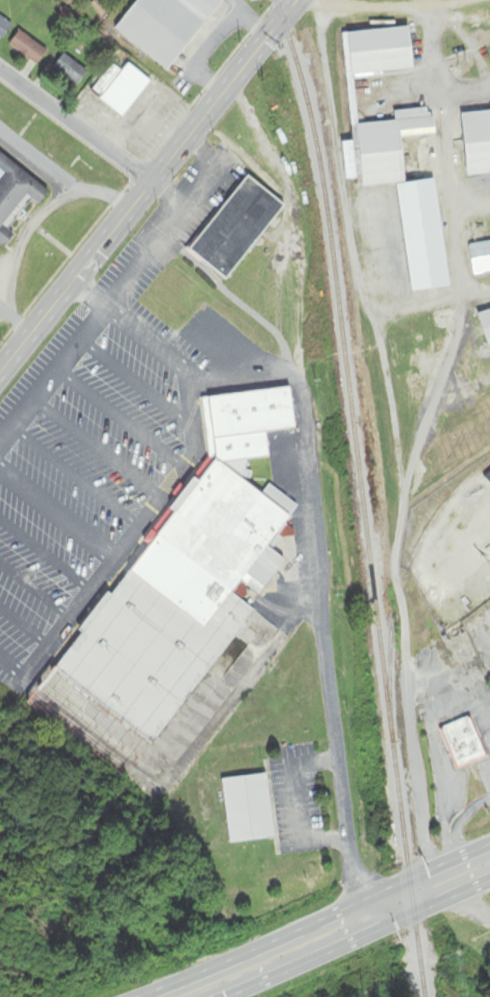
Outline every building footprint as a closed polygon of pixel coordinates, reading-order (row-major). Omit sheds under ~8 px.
[(74,11),(82,0),(61,0),(61,1),(74,11)] [(222,0),(139,0),(116,31),(169,71),(222,0)] [(13,28),(0,16),(0,42),(13,28)] [(343,31),(347,71),(409,64),(405,25),(343,31)] [(9,45),(35,67),(47,53),(21,30),(9,45)] [(53,67),(76,88),(89,74),(66,53),(53,67)] [(122,73),(112,65),(92,90),(124,116),(151,83),(129,64),(122,73)] [(461,142),(489,138),(489,108),(457,112),(461,142)] [(352,123),(359,183),(401,178),(396,135),(431,131),(429,115),(352,123)] [(464,173),(489,170),(489,138),(461,142),(464,173)] [(5,250),(15,237),(6,229),(31,197),(38,202),(47,191),(0,153),(0,246),(5,250)] [(184,247),(221,277),(280,204),(243,175),(184,247)] [(392,186),(408,291),(442,285),(427,181),(392,186)] [(472,272),(489,269),(489,240),(467,244),(472,272)] [(374,257),(378,296),(450,288),(445,249),(374,257)] [(485,343),(489,341),(489,308),(475,313),(485,343)] [(29,708),(132,780),(252,608),(234,596),(240,587),(246,586),(260,596),(284,563),(283,559),(269,549),(297,509),(296,505),(270,486),(263,495),(242,481),(249,480),(248,461),(269,459),(267,433),(296,430),(292,390),(203,399),(209,459),(173,512),(173,511),(149,545),(149,546),(115,595),(107,596),(29,708)] [(438,729),(454,765),(481,754),(465,717),(438,729)] [(219,779),(226,841),(269,836),(262,774),(219,779)]
